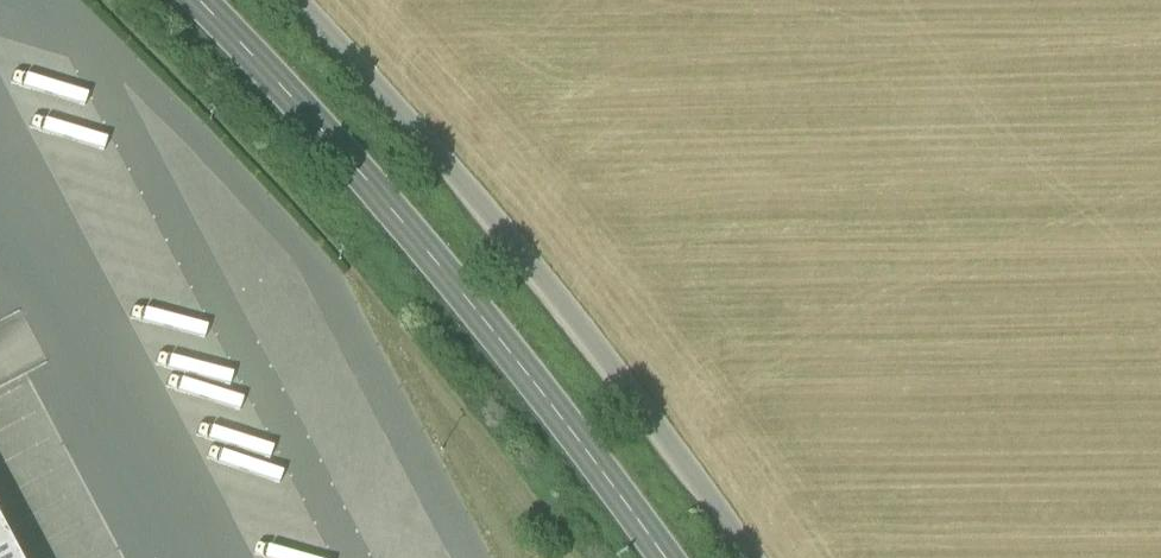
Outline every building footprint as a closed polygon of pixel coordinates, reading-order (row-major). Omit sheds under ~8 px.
[(280,491),(280,504),(300,504),(300,490),(280,491)] [(0,532),(0,557),(14,557),(0,532)] [(280,557),(332,557),(333,548),(300,544),(299,551),(281,549),(280,557)]
